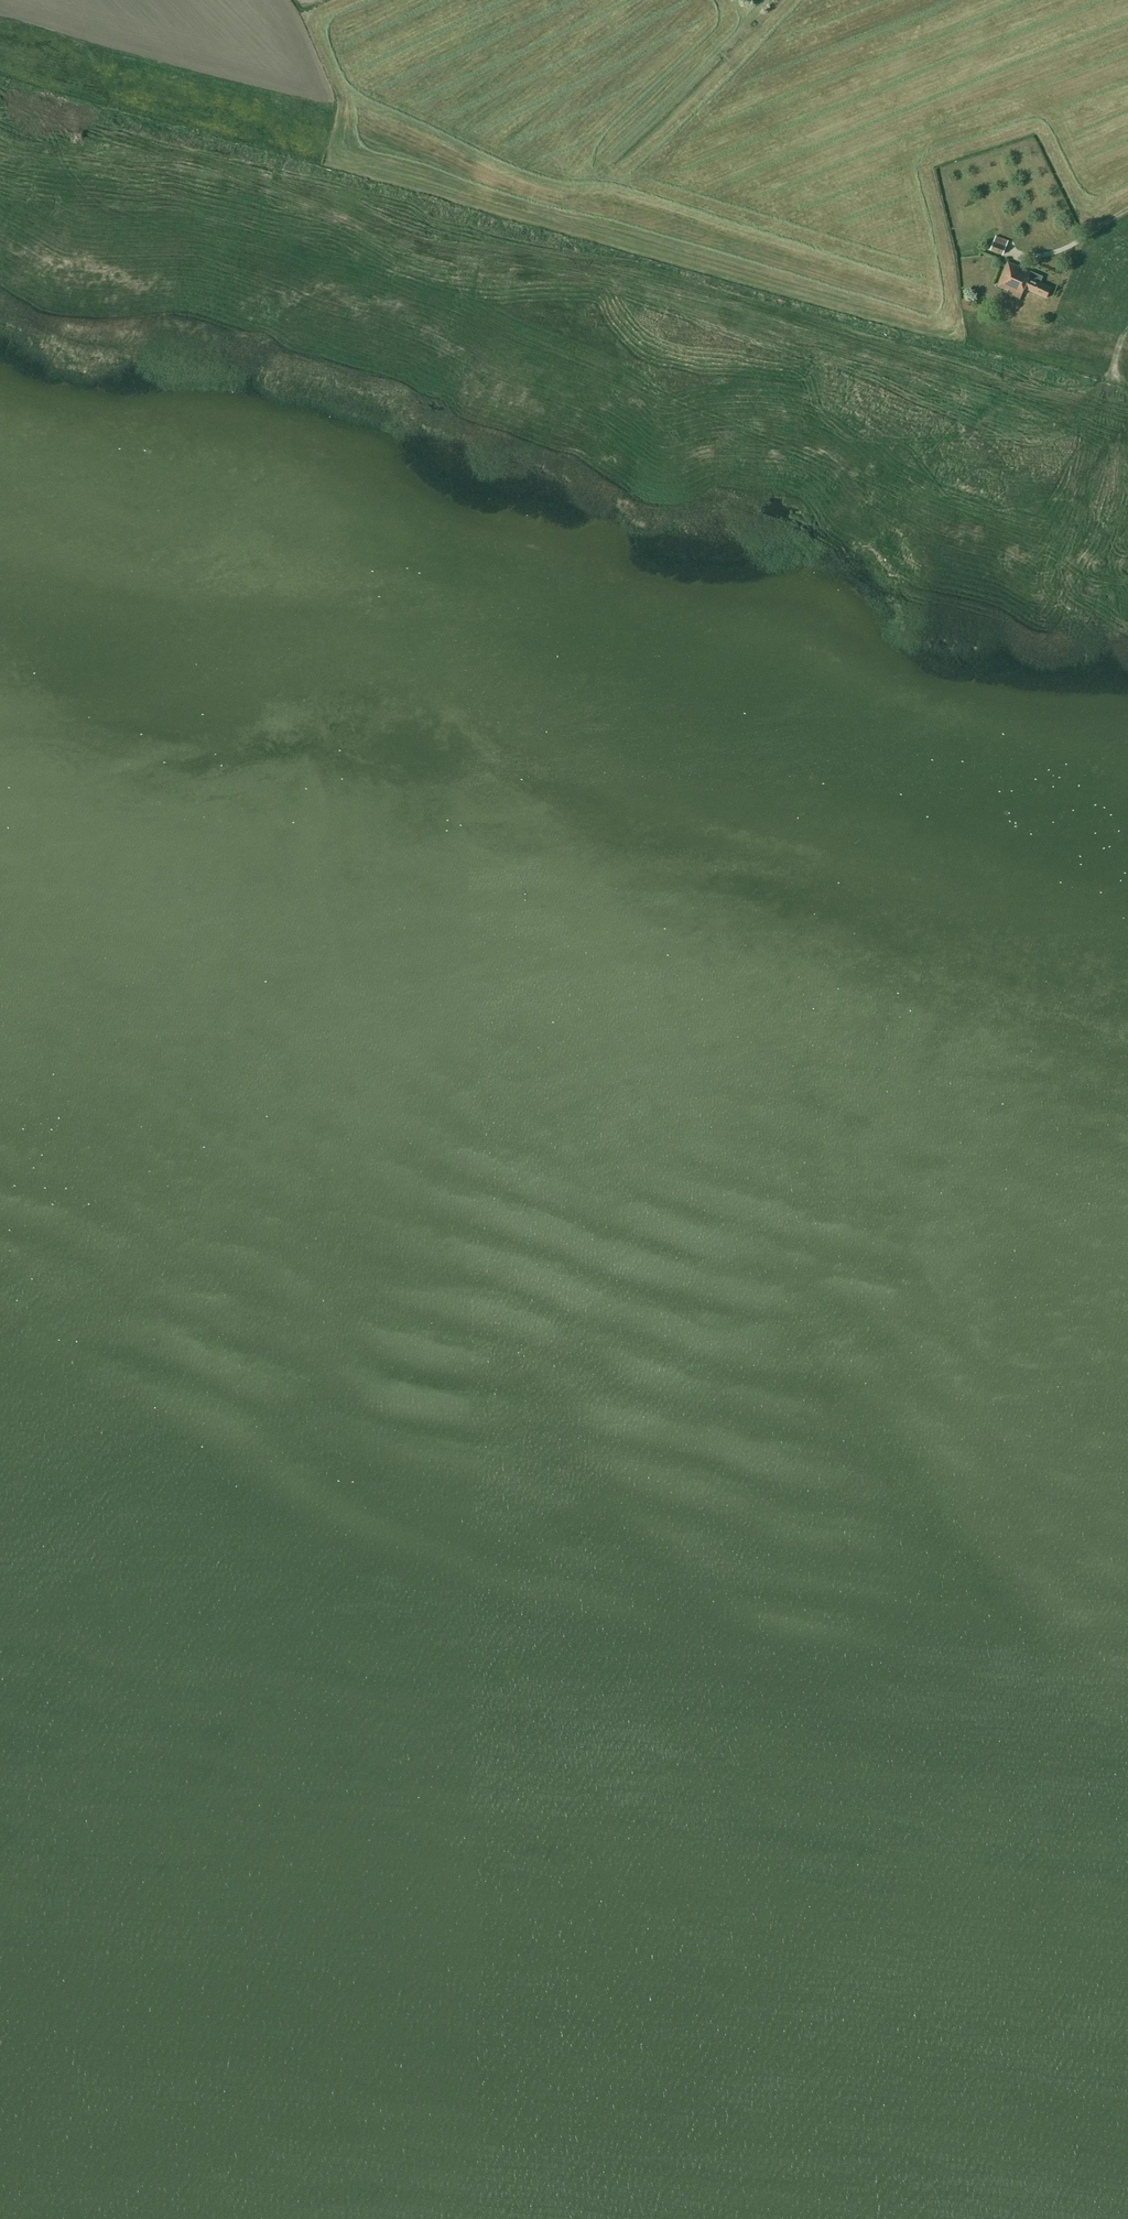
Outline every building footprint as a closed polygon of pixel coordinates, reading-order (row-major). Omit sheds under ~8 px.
[(1008,241),(995,237),(990,250),(1003,255),(1008,241)] [(1019,299),(1024,288),(1046,298),(1050,288),(1040,283),(1042,277),(1007,262),(997,286),(1008,291),(1007,294),(1019,299)]
